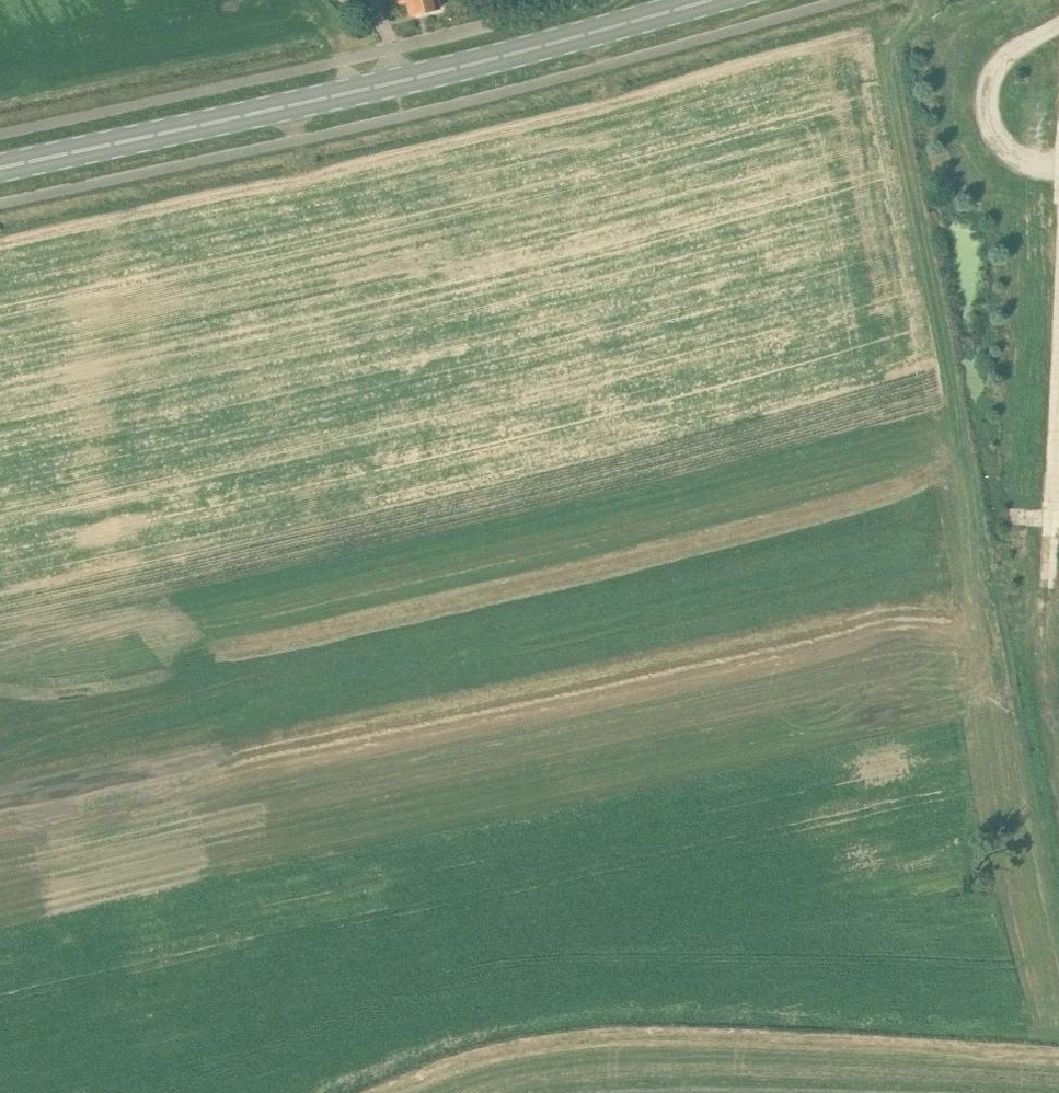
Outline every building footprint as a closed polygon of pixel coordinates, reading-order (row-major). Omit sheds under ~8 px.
[(410,15),(440,8),(438,0),(407,0),(410,15)]
